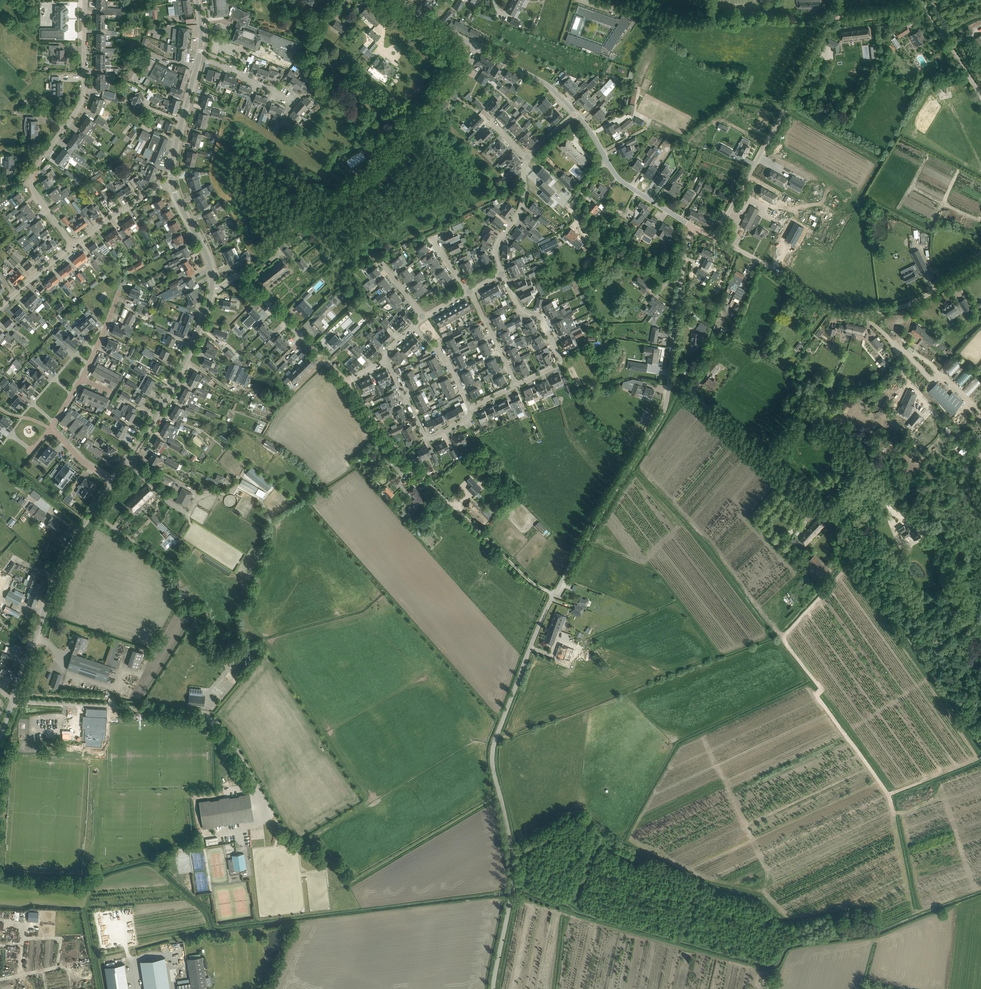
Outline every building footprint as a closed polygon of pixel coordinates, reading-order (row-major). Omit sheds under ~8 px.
[(183,0),(171,2),(171,3),(173,3),(174,6),(169,7),(170,16),(175,15),(181,14),(182,21),(186,20),(186,21),(194,20),(194,14),(192,14),(192,13),(188,14),(188,12),(185,13),(183,0)] [(190,0),(183,0),(185,13),(188,12),(192,12),(190,0)] [(209,5),(209,6),(210,9),(210,10),(212,10),(213,17),(229,16),(228,3),(227,0),(211,0),(211,5),(209,5)] [(429,12),(432,7),(434,4),(430,2),(426,0),(422,7),(429,12)] [(464,2),(460,0),(459,0),(454,8),(459,11),(464,2)] [(799,9),(812,8),(812,5),(810,5),(810,0),(813,0),(797,0),(798,7),(799,7),(799,9)] [(813,0),(810,0),(810,5),(812,5),(812,8),(815,8),(820,8),(820,0),(813,0)] [(66,13),(67,13),(68,12),(68,9),(67,8),(66,8),(66,7),(66,6),(68,6),(68,2),(40,2),(40,28),(40,37),(57,37),(57,39),(64,39),(64,31),(66,31),(66,29),(67,29),(68,28),(68,25),(67,24),(66,24),(66,22),(66,16),(66,13)] [(229,17),(227,20),(228,19),(232,21),(232,22),(232,19),(238,21),(236,27),(235,28),(237,28),(236,29),(237,29),(235,32),(235,33),(233,39),(232,40),(233,40),(239,43),(241,43),(249,46),(250,47),(256,49),(257,49),(257,48),(260,42),(260,40),(261,40),(272,45),(272,47),(274,48),(273,50),(275,51),(278,52),(277,54),(279,55),(284,57),(284,58),(283,59),(290,62),(292,59),(293,55),(294,52),(295,50),(299,52),(300,52),(302,45),(300,44),(283,38),(282,37),(274,34),(273,33),(265,30),(264,30),(259,28),(258,28),(248,24),(251,18),(248,17),(249,13),(242,11),(242,10),(236,7),(237,6),(236,6),(234,6),(234,5),(232,5),(232,2),(228,3),(229,16),(230,16),(229,17)] [(506,12),(513,16),(514,16),(519,6),(512,2),(506,12)] [(578,5),(576,13),(583,16),(584,16),(586,8),(578,5)] [(366,7),(363,11),(361,13),(368,20),(373,14),(366,7)] [(149,8),(149,17),(153,16),(153,19),(158,19),(157,9),(153,10),(153,8),(149,8)] [(586,8),(584,16),(592,19),(595,11),(586,8)] [(448,19),(453,14),(455,12),(451,10),(445,16),(448,19)] [(469,11),(466,17),(469,19),(471,20),(472,21),(473,21),(474,21),(475,18),(474,18),(474,17),(472,16),(471,18),(469,17),(472,13),(469,11)] [(595,11),(592,19),(600,22),(603,14),(595,11)] [(381,20),(373,14),(368,20),(376,26),(381,20)] [(603,14),(600,22),(604,23),(609,25),(612,17),(607,15),(603,14)] [(576,15),(573,24),(581,26),(584,18),(576,15)] [(617,18),(617,19),(612,17),(609,25),(614,27),(616,23),(618,23),(618,24),(625,29),(627,29),(632,21),(623,15),(621,19),(617,18)] [(449,24),(449,25),(459,31),(462,24),(452,19),(450,18),(447,23),(449,24)] [(342,33),(343,31),(346,27),(336,21),(332,26),(342,33)] [(476,31),(462,24),(459,31),(473,38),(473,37),(477,39),(479,34),(476,32),(476,31)] [(581,26),(573,24),(570,32),(578,35),(581,26)] [(620,36),(625,29),(618,24),(613,32),(620,36)] [(899,38),(910,31),(906,25),(895,32),(899,38)] [(180,28),(177,47),(187,48),(189,29),(180,28)] [(842,42),(847,41),(870,38),(869,28),(841,31),(842,42)] [(376,41),(376,40),(380,37),(371,29),(367,33),(376,41)] [(916,47),(920,44),(925,42),(920,35),(921,35),(919,31),(909,37),(916,47)] [(615,44),(620,36),(613,32),(608,39),(615,44)] [(577,37),(568,33),(565,41),(574,44),(577,37)] [(585,40),(577,37),(574,44),(583,47),(585,40)] [(895,37),(891,40),(897,48),(901,46),(895,37)] [(829,38),(826,44),(833,48),(833,52),(839,52),(838,48),(839,47),(839,44),(832,40),(829,39),(829,38)] [(610,51),(615,44),(608,39),(603,47),(610,51)] [(594,43),(585,40),(583,47),(591,50),(594,43)] [(161,42),(160,49),(164,49),(164,51),(171,51),(173,51),(176,52),(179,52),(178,56),(175,56),(175,60),(178,60),(178,61),(181,61),(186,62),(187,53),(189,53),(190,48),(187,48),(177,47),(174,46),(172,45),(171,44),(164,42),(161,42)] [(591,50),(600,53),(603,46),(594,43),(591,50)] [(64,50),(59,50),(59,45),(49,45),(49,50),(51,50),(51,56),(54,56),(53,64),(66,64),(67,56),(64,56),(64,50)] [(368,50),(364,54),(369,58),(371,59),(375,55),(370,52),(368,50)] [(477,62),(475,64),(479,66),(481,64),(483,65),(482,68),(483,69),(481,73),(489,77),(491,74),(495,68),(492,66),(494,64),(494,63),(480,55),(477,61),(477,62)] [(390,77),(392,73),(395,69),(390,66),(390,65),(383,60),(378,57),(372,64),(377,68),(376,69),(383,75),(385,73),(390,77)] [(146,68),(143,75),(145,77),(148,79),(149,76),(155,79),(170,87),(171,85),(179,87),(184,89),(188,74),(181,71),(180,74),(176,72),(175,72),(172,70),(170,69),(155,61),(150,59),(145,68),(146,68)] [(250,72),(255,74),(258,67),(259,65),(258,65),(253,63),(252,67),(251,68),(250,72)] [(171,64),(170,69),(172,70),(175,72),(176,72),(180,74),(181,71),(188,74),(190,69),(185,67),(182,66),(182,67),(178,65),(178,66),(174,64),(173,64),(171,64)] [(277,68),(281,70),(280,74),(283,75),(285,69),(278,66),(277,68)] [(255,74),(255,75),(261,77),(264,69),(258,67),(255,74)] [(489,77),(488,80),(491,82),(491,81),(495,81),(496,79),(500,73),(501,71),(495,67),(495,68),(491,74),(489,77)] [(206,79),(211,81),(212,77),(219,79),(221,73),(209,69),(206,79)] [(264,69),(261,77),(266,79),(267,78),(266,78),(269,71),(264,69)] [(269,71),(266,78),(267,78),(269,79),(276,82),(278,77),(278,76),(279,73),(273,70),(271,69),(271,70),(269,69),(269,71)] [(287,74),(284,78),(289,81),(293,75),(294,76),(295,74),(294,73),(290,70),(287,74)] [(504,76),(514,83),(518,77),(508,71),(504,76)] [(219,82),(218,83),(222,84),(222,85),(222,86),(226,88),(231,75),(227,74),(226,75),(225,74),(224,77),(224,79),(221,78),(219,82)] [(226,88),(226,89),(232,91),(233,89),(235,89),(235,90),(236,89),(237,84),(234,83),(235,81),(236,78),(235,78),(235,77),(231,75),(226,88)] [(289,81),(288,82),(293,86),(298,79),(294,76),(293,75),(289,81)] [(589,84),(586,87),(589,90),(597,84),(596,81),(600,78),(598,75),(597,75),(591,81),(589,84)] [(59,77),(54,77),(52,77),(52,82),(53,82),(53,94),(63,94),(63,82),(59,82),(59,77)] [(567,90),(575,83),(570,78),(568,80),(566,82),(562,85),(567,90)] [(599,99),(601,102),(611,91),(622,80),(620,79),(616,83),(611,78),(600,89),(595,93),(600,97),(599,99)] [(298,79),(293,86),(298,89),(299,88),(303,82),(298,79)] [(303,82),(299,88),(304,92),(307,88),(309,84),(305,81),(304,80),(303,82)] [(498,80),(496,83),(501,86),(498,89),(503,94),(507,90),(510,92),(511,90),(509,88),(503,84),(498,80)] [(96,81),(96,88),(101,88),(103,88),(103,91),(104,91),(105,91),(105,89),(105,88),(105,85),(109,85),(109,81),(96,81)] [(235,89),(233,95),(236,96),(237,92),(243,94),(246,86),(240,83),(240,84),(238,90),(236,89),(235,90),(235,89)] [(580,88),(577,85),(575,83),(567,90),(572,95),(576,92),(580,88)] [(512,85),(509,88),(511,90),(516,94),(518,91),(521,87),(517,84),(515,87),(512,85)] [(243,94),(242,97),(248,99),(249,97),(252,88),(246,86),(243,94)] [(169,94),(176,96),(181,98),(183,91),(171,87),(169,94)] [(634,105),(638,89),(633,88),(628,114),(633,115),(635,105),(634,105)] [(599,105),(602,108),(608,102),(607,102),(614,95),(613,95),(615,94),(612,91),(599,105)] [(136,95),(130,98),(132,103),(134,107),(143,104),(142,100),(141,98),(144,97),(142,93),(140,93),(140,92),(137,93),(138,95),(136,95)] [(583,94),(581,96),(577,99),(583,105),(588,100),(591,97),(586,92),(583,94)] [(157,93),(154,97),(155,98),(163,102),(178,107),(180,100),(175,99),(173,98),(172,102),(170,101),(170,100),(163,98),(163,97),(157,93)] [(254,99),(253,102),(255,103),(254,105),(258,107),(258,105),(262,96),(256,94),(254,99)] [(204,95),(201,107),(209,109),(212,98),(204,95)] [(262,96),(258,105),(264,107),(268,98),(262,96)] [(96,97),(93,104),(101,107),(104,108),(105,104),(102,103),(104,100),(101,99),(96,97)] [(306,97),(302,101),(307,106),(309,108),(310,107),(313,103),(307,98),(306,97)] [(500,102),(495,97),(485,106),(488,109),(487,110),(490,113),(491,112),(492,113),(500,106),(498,104),(500,102)] [(529,103),(524,108),(528,111),(529,112),(532,110),(533,110),(535,109),(537,111),(539,109),(542,113),(544,111),(548,108),(547,107),(551,104),(546,97),(541,101),(542,102),(539,105),(537,103),(533,107),(529,103)] [(155,98),(153,101),(157,103),(157,102),(161,104),(160,104),(170,107),(169,111),(171,112),(176,113),(178,107),(163,102),(155,98)] [(477,107),(481,104),(476,99),(472,102),(477,107)] [(301,100),(297,105),(303,110),(307,106),(302,101),(301,100)] [(591,103),(588,100),(583,105),(588,111),(592,107),(594,106),(593,106),(596,103),(594,100),(591,103)] [(508,102),(502,108),(505,110),(511,105),(508,102)] [(93,104),(91,111),(96,112),(99,113),(101,107),(93,104)] [(268,112),(274,115),(277,106),(271,104),(268,112)] [(277,106),(274,115),(273,118),(276,119),(277,116),(282,118),(284,112),(285,111),(282,110),(283,108),(281,107),(281,106),(278,105),(278,106),(277,106)] [(297,105),(293,109),(294,110),(300,115),(303,110),(297,105)] [(599,110),(593,115),(599,121),(601,119),(603,121),(606,118),(604,116),(601,113),(603,111),(601,108),(599,110)] [(294,110),(290,114),(297,121),(301,117),(301,116),(300,115),(294,110)] [(562,117),(560,115),(557,111),(554,113),(552,110),(545,116),(548,119),(547,119),(552,125),(562,117)] [(507,122),(506,121),(510,118),(503,111),(497,117),(504,124),(505,123),(505,124),(507,122)] [(224,115),(219,114),(212,112),(211,117),(221,119),(220,124),(221,124),(224,115)] [(523,114),(521,112),(520,113),(515,117),(514,118),(517,121),(523,114)] [(208,115),(205,114),(200,113),(198,121),(197,121),(195,125),(200,126),(205,127),(208,115)] [(484,120),(480,117),(478,114),(469,123),(468,122),(466,125),(470,129),(472,127),(475,129),(484,120)] [(104,124),(107,127),(108,128),(111,126),(106,121),(103,119),(99,116),(97,118),(104,124)] [(38,121),(29,121),(29,117),(26,117),(25,120),(25,123),(24,127),(25,130),(25,133),(26,135),(27,137),(28,138),(29,137),(30,137),(38,137),(38,121)] [(88,117),(83,123),(90,128),(93,130),(94,131),(96,128),(95,127),(92,125),(94,122),(88,117)] [(635,122),(644,126),(646,120),(637,117),(635,122)] [(104,124),(97,118),(95,121),(106,129),(107,127),(104,124)] [(173,123),(161,119),(157,118),(156,121),(160,123),(162,125),(161,128),(164,129),(170,131),(173,123)] [(629,119),(620,127),(621,129),(623,131),(623,132),(624,134),(626,132),(625,130),(633,124),(629,119)] [(515,136),(519,132),(522,129),(515,122),(508,129),(512,133),(514,135),(515,136)] [(83,123),(79,129),(81,130),(83,132),(85,133),(86,133),(87,134),(85,136),(92,142),(96,145),(98,142),(88,135),(93,130),(90,128),(83,123)] [(470,130),(463,123),(461,125),(468,132),(470,130)] [(728,127),(723,125),(720,123),(718,127),(717,129),(719,130),(720,128),(721,129),(726,132),(728,127)] [(610,126),(606,128),(610,135),(612,134),(614,138),(618,136),(616,132),(620,129),(621,129),(620,127),(618,124),(613,127),(612,125),(610,126)] [(523,144),(530,137),(528,135),(531,133),(526,128),(520,135),(522,137),(519,140),(520,141),(522,144),(523,144)] [(132,129),(128,136),(133,140),(137,133),(132,129)] [(154,134),(160,136),(161,133),(155,130),(153,133),(151,134),(143,129),(139,137),(138,140),(139,141),(135,150),(137,151),(137,152),(139,153),(146,141),(147,141),(148,139),(150,140),(154,134)] [(493,134),(492,133),(492,132),(490,129),(489,130),(488,129),(486,131),(484,129),(475,137),(480,142),(483,139),(486,142),(493,134)] [(475,133),(472,130),(466,136),(469,139),(475,133)] [(192,140),(190,144),(193,145),(198,146),(199,146),(200,141),(201,137),(202,135),(198,134),(194,132),(193,133),(194,133),(192,140)] [(73,136),(71,139),(78,144),(80,145),(82,143),(84,140),(83,139),(82,138),(80,136),(78,135),(76,133),(75,133),(74,133),(72,136),(73,136)] [(168,140),(160,136),(154,134),(150,140),(151,141),(148,148),(154,150),(152,154),(145,151),(144,153),(144,156),(150,159),(150,160),(159,164),(168,140)] [(83,139),(84,140),(90,144),(92,142),(85,136),(83,139)] [(533,147),(539,141),(535,137),(533,140),(530,137),(523,144),(524,144),(524,146),(526,148),(527,147),(528,148),(531,145),(533,147)] [(626,142),(628,146),(637,141),(635,137),(626,142)] [(744,144),(739,154),(744,157),(750,147),(747,146),(749,143),(750,142),(743,138),(740,142),(744,144)] [(71,139),(67,145),(70,147),(71,148),(74,149),(76,146),(80,149),(82,146),(80,145),(78,144),(71,139)] [(497,143),(493,147),(492,148),(499,155),(507,148),(502,143),(500,141),(497,143)] [(566,141),(561,147),(571,156),(573,158),(581,166),(586,160),(587,159),(582,154),(581,155),(566,141)] [(733,151),(728,148),(722,145),(718,151),(729,157),(733,151)] [(489,146),(483,152),(486,155),(492,149),(489,146)] [(623,147),(619,149),(622,156),(625,155),(629,159),(628,159),(629,159),(634,154),(633,153),(633,154),(632,151),(633,151),(630,146),(626,148),(625,146),(623,147)] [(649,154),(644,161),(648,164),(656,151),(650,147),(646,153),(649,154)] [(64,149),(59,155),(69,162),(73,156),(74,157),(74,159),(82,165),(82,164),(85,161),(83,160),(73,152),(71,155),(68,152),(66,151),(64,149)] [(75,150),(73,152),(83,160),(84,158),(82,156),(82,155),(75,150)] [(186,164),(190,165),(194,166),(197,153),(189,151),(186,164)] [(657,151),(656,151),(648,164),(651,166),(657,157),(660,153),(657,151)] [(508,153),(506,154),(498,162),(502,166),(505,162),(508,165),(509,164),(516,157),(515,157),(516,156),(514,154),(513,154),(512,153),(510,155),(508,153)] [(3,173),(5,173),(10,173),(10,166),(14,167),(14,163),(13,163),(13,155),(1,155),(0,162),(3,162),(3,166),(3,173)] [(59,155),(55,161),(59,164),(62,165),(65,167),(69,162),(59,155)] [(147,161),(137,156),(135,159),(145,164),(147,161)] [(520,167),(518,165),(521,162),(516,157),(509,164),(512,168),(510,170),(511,173),(514,171),(514,172),(520,167)] [(638,159),(635,163),(633,167),(639,171),(643,165),(640,163),(641,162),(638,159)] [(659,185),(661,186),(663,183),(665,184),(670,177),(664,173),(668,167),(664,164),(657,174),(659,176),(655,182),(656,183),(655,183),(658,185),(659,185)] [(154,174),(145,171),(142,170),(144,166),(142,165),(140,169),(141,169),(140,173),(147,176),(146,179),(152,181),(154,174)] [(154,174),(157,168),(151,166),(148,165),(145,171),(154,174)] [(647,170),(644,175),(651,179),(653,175),(654,173),(657,169),(652,166),(651,167),(650,166),(648,169),(647,170)] [(538,172),(537,174),(538,175),(544,181),(547,185),(553,179),(550,176),(551,176),(542,168),(538,172)] [(46,188),(50,185),(53,183),(51,180),(53,179),(52,178),(56,175),(52,170),(45,175),(47,178),(42,182),(43,184),(42,184),(43,185),(44,185),(46,188)] [(772,170),(767,178),(783,187),(787,179),(772,170)] [(192,190),(197,188),(200,187),(196,175),(199,174),(198,171),(196,172),(191,173),(192,176),(187,178),(188,182),(190,181),(192,190)] [(575,183),(564,173),(559,178),(570,188),(575,183)] [(792,176),(788,182),(801,189),(804,183),(792,176)] [(135,182),(137,185),(140,189),(147,185),(145,183),(146,182),(145,180),(143,181),(141,178),(135,182)] [(757,179),(749,195),(754,198),(763,181),(757,179)] [(119,183),(127,195),(133,191),(129,186),(127,187),(125,184),(123,181),(119,183)] [(543,191),(546,194),(549,197),(555,192),(547,185),(544,181),(538,187),(543,191)] [(674,181),(668,191),(676,196),(678,192),(680,189),(677,186),(678,184),(674,181)] [(698,193),(702,186),(703,182),(700,181),(698,184),(695,191),(698,193)] [(121,199),(127,195),(119,183),(115,186),(118,190),(116,191),(121,199)] [(602,202),(605,197),(602,195),(604,193),(607,190),(600,184),(597,188),(601,191),(599,194),(593,190),(591,193),(598,200),(602,202)] [(108,205),(114,202),(110,196),(108,197),(104,191),(107,189),(105,185),(98,189),(103,197),(102,198),(101,196),(98,198),(99,200),(102,206),(107,203),(108,205)] [(210,204),(208,205),(204,197),(206,195),(205,193),(212,189),(210,185),(197,193),(198,196),(194,198),(200,209),(205,207),(207,209),(211,206),(212,206),(210,204)] [(59,201),(66,197),(66,196),(72,192),(71,191),(70,189),(69,188),(68,186),(67,187),(67,188),(66,189),(65,188),(63,190),(63,191),(62,191),(59,187),(55,189),(49,193),(55,201),(57,199),(59,201)] [(762,187),(758,194),(763,197),(762,198),(770,202),(772,198),(775,200),(777,196),(762,187)] [(726,200),(729,194),(717,188),(714,193),(717,195),(726,200)] [(685,193),(684,195),(681,199),(688,204),(692,197),(694,194),(691,191),(688,189),(685,193)] [(543,191),(539,195),(547,203),(551,199),(549,197),(546,194),(543,191)] [(13,197),(9,200),(11,202),(14,207),(18,204),(20,202),(24,199),(19,193),(15,196),(13,197)] [(782,193),(778,199),(791,206),(794,200),(782,193)] [(5,206),(4,204),(9,200),(6,197),(2,200),(0,202),(0,210),(5,206)] [(149,213),(151,216),(159,212),(157,209),(165,205),(162,199),(154,203),(156,206),(153,208),(154,210),(149,213)] [(72,203),(79,214),(82,212),(74,201),(72,203)] [(212,206),(211,206),(215,213),(224,207),(221,201),(212,206)] [(644,214),(645,211),(648,207),(640,201),(637,206),(637,205),(635,208),(639,211),(644,214)] [(588,209),(592,212),(595,215),(597,211),(595,210),(599,206),(594,202),(588,209)] [(91,203),(82,210),(86,217),(90,214),(93,219),(100,214),(98,212),(100,210),(97,205),(94,207),(91,203)] [(515,208),(511,205),(508,203),(501,213),(507,218),(515,208)] [(529,209),(537,215),(542,209),(537,206),(538,205),(535,203),(534,203),(533,203),(529,209)] [(21,217),(31,209),(27,204),(20,209),(23,212),(16,217),(18,219),(21,217)] [(490,208),(496,213),(498,214),(501,211),(494,206),(490,208)] [(768,232),(765,230),(765,229),(759,227),(757,226),(757,227),(756,226),(757,224),(753,222),(759,210),(755,208),(751,206),(746,217),(745,217),(743,221),(741,226),(749,230),(755,232),(753,235),(761,239),(762,236),(765,237),(768,233),(768,232)] [(496,213),(490,208),(489,207),(483,209),(487,212),(486,213),(492,218),(494,219),(491,222),(499,229),(504,223),(495,216),(495,217),(494,215),(496,213)] [(620,218),(614,213),(606,207),(602,211),(617,222),(620,218)] [(11,212),(6,216),(3,218),(9,226),(12,223),(10,219),(8,221),(7,220),(15,214),(14,213),(18,211),(16,208),(11,212)] [(36,215),(31,209),(21,217),(23,220),(27,218),(29,220),(36,215)] [(161,221),(162,222),(161,222),(158,225),(159,227),(163,225),(170,221),(168,219),(173,216),(170,210),(162,214),(164,217),(161,219),(162,221),(161,221)] [(696,221),(700,214),(690,210),(687,217),(696,221)] [(216,222),(211,211),(204,215),(209,226),(216,222)] [(711,219),(700,214),(696,221),(712,229),(715,221),(711,219)] [(76,220),(82,228),(88,223),(84,219),(82,215),(76,220)] [(541,215),(538,219),(546,226),(549,222),(541,215)] [(62,219),(66,225),(70,223),(65,216),(62,219)] [(536,221),(532,218),(531,219),(527,216),(523,222),(531,228),(534,231),(536,228),(533,226),(536,221)] [(634,217),(629,223),(636,228),(640,223),(641,223),(637,219),(634,217)] [(130,219),(127,222),(132,229),(135,227),(137,229),(140,228),(139,226),(141,225),(139,221),(136,223),(135,221),(133,218),(132,218),(130,219)] [(22,238),(18,241),(22,247),(36,237),(39,235),(40,234),(38,232),(44,227),(39,220),(37,222),(37,221),(36,222),(36,223),(33,225),(30,227),(35,233),(32,236),(27,239),(24,241),(22,238)] [(82,228),(76,220),(70,224),(76,232),(82,228)] [(670,226),(669,227),(663,223),(659,229),(658,231),(651,226),(653,223),(648,220),(645,224),(648,225),(644,232),(652,237),(655,232),(657,233),(662,237),(665,233),(669,236),(673,229),(672,229),(672,227),(670,226)] [(780,238),(789,243),(799,225),(790,220),(780,238)] [(169,232),(166,234),(168,238),(173,235),(174,234),(175,234),(173,231),(177,229),(180,228),(176,221),(172,224),(171,222),(168,223),(169,226),(171,229),(168,230),(169,232)] [(28,224),(27,222),(22,225),(21,224),(12,230),(15,234),(25,227),(28,224)] [(122,225),(124,229),(127,234),(128,235),(131,233),(129,231),(132,229),(127,222),(124,224),(124,223),(122,224),(122,225)] [(463,227),(461,222),(452,227),(454,231),(463,227)] [(773,222),(770,228),(777,232),(780,226),(773,222)] [(221,224),(220,225),(216,227),(217,230),(214,232),(217,239),(219,244),(224,241),(227,239),(221,229),(223,227),(221,224)] [(143,227),(141,229),(146,237),(149,235),(148,234),(144,228),(143,227)] [(494,231),(489,228),(486,227),(483,232),(486,233),(483,238),(490,243),(493,239),(494,237),(494,236),(495,236),(492,234),(494,231)] [(524,233),(520,229),(518,228),(512,236),(518,241),(521,237),(523,239),(525,239),(530,232),(527,230),(524,233)] [(114,231),(111,233),(116,240),(119,238),(120,241),(123,239),(116,229),(115,229),(113,230),(114,231)] [(564,238),(566,241),(569,237),(570,238),(570,241),(572,242),(575,242),(576,240),(575,238),(578,235),(571,229),(564,238)] [(40,234),(39,235),(42,238),(49,233),(46,230),(40,234)] [(535,236),(540,240),(541,240),(545,238),(542,236),(543,235),(536,230),(533,234),(535,236)] [(446,243),(450,240),(455,238),(452,232),(443,236),(443,237),(442,238),(443,240),(444,240),(446,243)] [(113,242),(116,240),(111,233),(107,235),(107,234),(105,236),(106,236),(105,237),(112,247),(114,245),(113,242)] [(168,238),(166,239),(167,242),(173,239),(175,242),(172,243),(174,246),(175,249),(178,247),(180,246),(178,244),(182,241),(185,240),(181,234),(176,237),(174,234),(173,235),(168,238)] [(127,239),(131,245),(133,244),(134,245),(136,244),(135,243),(130,236),(127,239)] [(131,245),(127,239),(123,241),(128,248),(131,245)] [(456,253),(461,251),(458,246),(462,244),(460,239),(453,242),(454,245),(448,248),(451,254),(456,252),(456,253)] [(34,241),(33,240),(23,247),(26,252),(29,249),(28,248),(31,245),(30,244),(34,241)] [(553,240),(542,245),(542,246),(545,252),(545,253),(557,247),(556,247),(553,240)] [(608,245),(602,240),(597,245),(601,248),(603,247),(605,249),(605,248),(608,245)] [(43,248),(44,248),(48,253),(55,248),(51,242),(48,245),(45,241),(40,245),(41,245),(39,247),(41,248),(42,249),(43,248)] [(522,248),(518,244),(514,241),(511,245),(510,246),(508,246),(508,245),(504,245),(503,249),(503,251),(502,257),(503,257),(503,258),(504,259),(508,259),(508,258),(512,258),(513,249),(515,247),(520,251),(522,248)] [(90,248),(93,252),(94,253),(96,256),(102,252),(104,255),(110,251),(104,244),(102,246),(99,248),(96,243),(90,248)] [(425,244),(421,247),(417,250),(419,253),(417,255),(421,260),(421,259),(426,256),(424,253),(429,249),(427,247),(427,246),(426,244),(425,245),(425,244)] [(488,247),(484,245),(483,244),(481,247),(482,248),(480,251),(482,254),(479,255),(483,264),(490,261),(487,255),(487,256),(485,252),(484,252),(484,251),(484,250),(486,250),(488,247)] [(44,257),(42,254),(44,252),(42,250),(41,248),(39,247),(38,246),(34,251),(37,254),(34,257),(39,262),(39,261),(40,262),(42,260),(42,259),(44,257)] [(11,247),(7,252),(18,263),(20,261),(10,251),(12,248),(11,247)] [(175,253),(178,258),(179,258),(181,261),(185,259),(184,256),(190,253),(186,247),(180,250),(175,253)] [(293,254),(288,247),(283,251),(288,258),(293,254)] [(702,266),(708,269),(713,259),(710,258),(712,253),(706,250),(704,248),(701,254),(706,257),(702,266)] [(229,264),(237,260),(231,249),(224,253),(229,264)] [(903,279),(903,280),(903,281),(904,281),(906,282),(906,283),(917,278),(916,274),(921,272),(921,273),(928,269),(918,249),(911,253),(916,263),(919,268),(914,271),(914,270),(913,271),(912,268),(902,273),(903,276),(904,278),(903,279)] [(471,254),(469,250),(458,256),(460,260),(462,259),(468,256),(471,254)] [(245,254),(239,258),(238,259),(240,263),(251,256),(247,251),(244,252),(245,254)] [(84,252),(78,257),(82,262),(85,265),(89,262),(88,261),(90,260),(88,257),(87,256),(84,252)] [(433,255),(429,257),(427,255),(426,256),(421,259),(426,267),(436,259),(433,255)] [(78,257),(73,261),(76,265),(77,266),(79,269),(85,265),(82,262),(78,257)] [(307,265),(302,257),(296,261),(302,269),(307,265)] [(402,267),(406,264),(407,263),(404,258),(401,260),(399,257),(391,262),(395,268),(400,264),(402,267)] [(512,265),(507,268),(508,270),(509,272),(510,273),(521,267),(525,265),(521,257),(518,259),(511,262),(512,265)] [(10,258),(8,260),(14,266),(17,264),(10,258)] [(167,269),(176,264),(181,261),(179,258),(178,258),(168,264),(164,266),(166,269),(167,269)] [(35,266),(31,263),(30,262),(28,259),(25,262),(23,264),(22,265),(29,272),(35,266)] [(412,259),(407,263),(406,264),(408,268),(415,262),(412,259)] [(432,273),(438,269),(436,266),(440,263),(436,259),(426,267),(428,269),(429,269),(432,273)] [(464,273),(466,273),(468,272),(469,271),(472,270),(468,261),(467,261),(466,259),(463,261),(464,263),(461,265),(461,266),(462,266),(462,267),(461,267),(464,273)] [(91,263),(97,271),(101,269),(94,260),(91,263)] [(185,269),(191,266),(188,260),(182,263),(178,265),(180,268),(183,266),(185,269)] [(258,280),(264,288),(288,268),(282,260),(258,280)] [(70,264),(64,268),(68,273),(71,277),(71,276),(73,274),(74,275),(75,276),(76,275),(77,275),(76,274),(74,272),(74,271),(74,270),(74,269),(73,267),(70,264)] [(371,265),(364,269),(367,274),(368,273),(371,276),(368,278),(370,280),(365,283),(367,286),(374,281),(377,279),(375,276),(380,273),(380,272),(378,270),(379,269),(378,267),(377,268),(376,267),(374,269),(371,265)] [(194,272),(191,266),(185,269),(178,273),(179,276),(182,274),(183,275),(184,275),(185,277),(189,276),(194,272)] [(20,280),(24,276),(18,269),(15,272),(11,267),(9,269),(20,280)] [(510,273),(509,274),(510,276),(511,276),(512,278),(517,275),(518,279),(525,275),(521,267),(510,273)] [(64,268),(59,272),(62,276),(63,277),(68,273),(64,268)] [(403,278),(410,272),(406,268),(399,273),(401,275),(400,276),(402,278),(403,277),(403,278)] [(698,268),(695,274),(704,279),(707,273),(698,268)] [(15,285),(20,280),(9,269),(7,271),(11,276),(9,278),(15,285)] [(438,281),(440,279),(447,273),(444,269),(440,271),(438,269),(432,273),(438,281)] [(741,282),(742,280),(744,275),(736,271),(731,281),(734,283),(736,280),(741,282)] [(77,275),(76,275),(80,280),(79,281),(81,283),(85,280),(83,277),(80,274),(79,272),(76,274),(77,275)] [(413,277),(410,272),(403,278),(406,282),(413,277)] [(448,285),(452,283),(449,279),(451,278),(447,273),(440,279),(443,282),(440,284),(443,287),(448,285)] [(56,275),(50,279),(54,284),(60,280),(56,275)] [(634,282),(641,287),(646,291),(650,286),(638,276),(634,282)] [(377,283),(381,287),(388,282),(384,277),(377,283)] [(186,281),(183,284),(180,285),(182,288),(188,284),(190,287),(185,290),(187,294),(194,289),(192,286),(195,285),(192,278),(186,281)] [(523,291),(524,290),(533,286),(531,281),(527,282),(525,278),(515,283),(515,284),(515,285),(516,287),(518,290),(521,288),(523,291)] [(56,287),(54,284),(50,279),(45,283),(51,291),(56,287)] [(152,279),(144,283),(147,289),(155,285),(152,279)] [(169,284),(171,288),(171,289),(177,286),(181,284),(178,279),(169,284)] [(367,286),(366,288),(368,290),(370,289),(377,284),(376,283),(374,281),(367,286)] [(391,286),(388,282),(381,287),(384,292),(391,286)] [(410,288),(414,292),(421,287),(417,282),(410,288)] [(61,287),(68,295),(72,292),(65,284),(61,287)] [(494,287),(498,295),(499,294),(501,296),(506,293),(503,288),(500,289),(498,285),(496,286),(495,285),(493,286),(494,287)] [(179,291),(177,286),(171,289),(174,294),(175,293),(177,296),(180,294),(179,291)] [(533,286),(524,290),(523,291),(524,294),(521,296),(524,302),(534,297),(532,293),(535,291),(533,286)] [(140,290),(132,287),(129,295),(132,296),(130,299),(135,301),(138,302),(140,297),(138,297),(140,290)] [(424,291),(421,287),(414,292),(417,297),(424,291)] [(425,292),(427,296),(436,291),(434,287),(425,292)] [(489,289),(487,291),(491,299),(498,295),(494,287),(491,288),(489,289)] [(733,297),(740,300),(745,290),(739,287),(733,297)] [(174,294),(171,289),(171,288),(157,296),(163,300),(164,299),(165,300),(168,300),(175,296),(174,294)] [(196,292),(194,289),(187,294),(185,295),(186,297),(188,297),(190,300),(188,301),(191,305),(197,301),(195,297),(198,296),(197,295),(198,295),(197,292),(196,292)] [(307,290),(301,296),(305,299),(311,294),(307,290)] [(487,291),(486,290),(484,291),(485,292),(482,293),(485,298),(482,299),(485,305),(491,302),(489,299),(491,299),(487,291)] [(389,303),(391,301),(398,296),(395,291),(388,296),(386,294),(376,301),(378,304),(385,298),(389,303)] [(386,294),(384,292),(376,298),(375,299),(376,301),(386,294)] [(39,299),(38,297),(34,294),(29,299),(38,307),(41,304),(40,303),(42,301),(39,299)] [(402,300),(398,296),(391,301),(394,305),(393,306),(395,309),(397,308),(402,306),(399,302),(402,300)] [(649,315),(659,301),(653,296),(648,302),(651,304),(649,307),(646,305),(642,310),(649,315)] [(555,300),(552,302),(549,303),(549,301),(543,300),(543,299),(538,298),(536,306),(541,307),(542,305),(544,305),(547,312),(558,306),(555,300)] [(965,312),(971,308),(965,298),(959,302),(959,303),(955,306),(953,303),(942,309),(943,311),(943,312),(943,313),(944,314),(945,315),(946,315),(947,316),(949,318),(958,312),(957,310),(957,309),(961,306),(965,312)] [(35,310),(38,307),(29,299),(24,304),(29,309),(30,309),(32,311),(34,309),(35,310)] [(319,309),(315,313),(319,316),(319,317),(321,314),(322,313),(325,311),(328,308),(327,307),(332,302),(329,299),(324,304),(321,307),(319,309)] [(305,318),(308,314),(313,310),(303,300),(295,308),(305,318)] [(61,301),(54,306),(59,312),(60,311),(64,308),(65,307),(61,301)] [(223,301),(222,307),(225,307),(225,310),(229,311),(230,309),(236,310),(237,306),(230,305),(231,302),(223,301)] [(467,302),(466,302),(466,301),(464,302),(464,303),(462,305),(466,313),(472,310),(467,302)] [(658,310),(661,312),(666,306),(659,301),(649,315),(655,320),(659,315),(656,313),(658,310)] [(461,316),(466,313),(462,305),(461,305),(461,304),(459,305),(459,306),(456,308),(461,316)] [(564,308),(561,309),(559,305),(558,306),(547,312),(545,312),(546,315),(548,314),(550,318),(558,314),(560,313),(562,316),(567,313),(572,311),(571,309),(566,311),(564,308)] [(451,310),(456,319),(461,316),(456,308),(455,307),(454,308),(454,309),(451,310)] [(21,308),(15,313),(17,316),(18,317),(20,318),(22,320),(24,317),(26,318),(27,320),(28,320),(30,317),(32,316),(30,314),(29,316),(25,312),(24,311),(21,308)] [(251,316),(244,323),(248,328),(256,320),(256,321),(261,316),(253,308),(248,313),(250,315),(251,316)] [(565,318),(557,322),(552,324),(554,327),(555,326),(557,329),(570,323),(571,322),(568,317),(574,314),(573,313),(578,310),(577,309),(564,315),(565,318)] [(397,321),(403,327),(408,323),(404,319),(408,316),(405,310),(398,316),(396,314),(393,317),(394,318),(397,321)] [(451,322),(456,319),(451,310),(450,311),(450,310),(448,311),(449,312),(446,313),(451,322)] [(494,324),(503,320),(500,315),(504,313),(502,310),(500,312),(499,312),(495,314),(496,317),(492,319),(494,324)] [(33,312),(30,314),(32,316),(35,319),(38,322),(42,326),(44,324),(46,322),(39,314),(38,315),(37,316),(33,312)] [(81,321),(90,329),(94,325),(92,323),(96,319),(90,312),(81,321)] [(181,324),(189,327),(194,316),(186,312),(181,324)] [(130,325),(136,315),(131,313),(126,323),(130,325)] [(445,325),(451,322),(446,313),(445,314),(445,313),(443,314),(443,315),(440,316),(445,325)] [(316,320),(312,323),(313,324),(313,326),(315,329),(317,329),(321,333),(324,329),(327,327),(329,325),(323,319),(324,317),(321,314),(319,317),(318,317),(316,320)] [(440,328),(444,326),(445,325),(440,316),(440,317),(440,316),(438,317),(438,318),(435,319),(440,328)] [(15,323),(13,322),(10,318),(4,324),(9,329),(11,330),(14,328),(16,330),(19,328),(15,323)] [(399,332),(403,327),(397,321),(394,318),(393,318),(391,320),(392,320),(390,321),(391,322),(390,323),(399,332)] [(530,334),(534,332),(537,330),(533,321),(531,321),(531,320),(530,319),(526,321),(526,322),(526,324),(525,324),(527,328),(523,329),(526,335),(530,333),(530,334)] [(503,320),(494,324),(497,330),(505,326),(503,320)] [(20,323),(30,332),(32,329),(23,321),(20,323)] [(90,329),(81,321),(73,329),(79,335),(83,332),(85,334),(90,329)] [(122,338),(124,331),(127,332),(131,333),(132,329),(120,322),(118,325),(115,324),(112,333),(117,335),(117,336),(122,338)] [(571,329),(571,330),(572,333),(590,324),(589,322),(587,323),(582,325),(581,325),(580,326),(579,325),(571,329)] [(267,327),(263,323),(259,327),(257,325),(258,324),(258,325),(259,324),(258,324),(255,327),(257,329),(256,330),(261,334),(267,327)] [(570,323),(557,329),(558,332),(557,333),(558,336),(563,333),(569,330),(568,328),(571,326),(570,323)] [(845,334),(851,335),(852,333),(854,325),(847,323),(846,326),(839,325),(838,329),(846,331),(845,334)] [(189,327),(181,324),(179,331),(172,328),(170,332),(175,335),(179,336),(180,332),(186,335),(189,327)] [(469,333),(472,332),(473,335),(481,331),(479,325),(476,327),(474,324),(467,328),(469,333)] [(919,336),(922,338),(927,331),(924,328),(923,329),(917,324),(910,332),(914,335),(918,338),(919,336)] [(852,333),(864,335),(866,328),(854,325),(852,333)] [(234,326),(232,329),(239,337),(246,330),(243,328),(239,332),(234,326)] [(707,332),(698,326),(696,329),(705,335),(707,332)] [(268,336),(272,332),(267,327),(261,334),(265,339),(266,338),(268,340),(271,337),(270,336),(270,337),(270,338),(268,336)] [(650,342),(657,343),(659,328),(653,327),(650,342)] [(58,333),(59,332),(61,330),(59,328),(53,334),(58,338),(60,335),(58,333)] [(215,329),(213,334),(217,336),(218,336),(217,339),(226,342),(230,331),(222,328),(221,331),(219,330),(215,329)] [(583,334),(581,329),(574,332),(575,335),(571,337),(561,342),(565,350),(575,346),(572,340),(576,338),(583,334)] [(11,336),(7,332),(5,334),(0,330),(0,343),(0,344),(4,339),(9,343),(13,338),(11,336)] [(387,330),(382,334),(388,341),(393,337),(387,330)] [(350,331),(342,339),(339,337),(338,338),(335,334),(333,337),(331,335),(327,339),(329,340),(329,341),(332,344),(331,345),(334,349),(343,340),(345,343),(353,335),(350,331)] [(373,336),(373,339),(377,343),(379,340),(384,345),(388,341),(382,334),(379,331),(375,334),(373,336)] [(484,336),(481,331),(473,335),(476,340),(484,336)] [(502,340),(510,336),(508,331),(499,335),(502,340)] [(931,345),(934,342),(937,338),(927,331),(922,338),(931,345)] [(25,341),(14,332),(11,336),(25,347),(28,343),(25,341)] [(73,346),(74,347),(76,344),(76,343),(77,341),(75,339),(77,337),(71,333),(70,334),(68,336),(65,333),(63,335),(62,335),(61,336),(65,340),(64,340),(73,347),(73,346)] [(700,334),(692,333),(691,344),(692,344),(692,348),(698,349),(698,345),(699,345),(700,334)] [(175,343),(174,343),(175,339),(168,336),(165,334),(163,337),(167,339),(165,343),(172,346),(173,346),(175,343)] [(379,345),(377,343),(373,339),(372,338),(368,334),(365,336),(370,342),(368,344),(371,347),(368,349),(375,356),(379,351),(376,348),(379,345)] [(284,339),(280,335),(276,339),(274,337),(275,336),(272,339),(274,341),(273,341),(277,346),(284,339)] [(532,335),(527,337),(526,338),(523,340),(526,346),(528,344),(528,345),(532,343),(535,350),(544,345),(542,340),(543,340),(541,335),(533,339),(532,335)] [(414,336),(410,340),(416,347),(421,343),(422,345),(425,342),(420,336),(417,339),(414,336)] [(513,341),(510,336),(502,340),(505,345),(513,341)] [(58,349),(55,352),(62,359),(68,353),(62,347),(65,344),(58,338),(55,342),(57,344),(55,346),(58,349)] [(370,360),(375,356),(368,349),(366,351),(362,346),(359,348),(356,345),(351,340),(352,339),(352,338),(348,342),(351,345),(353,347),(354,347),(361,355),(363,353),(370,360)] [(450,339),(445,342),(448,347),(456,343),(454,338),(450,339)] [(875,338),(871,341),(877,350),(882,346),(875,338)] [(108,348),(106,352),(120,360),(122,355),(115,351),(117,347),(116,347),(118,343),(117,343),(117,342),(115,341),(114,342),(109,339),(108,340),(107,342),(107,343),(105,347),(108,348)] [(284,348),(289,344),(284,339),(277,346),(282,350),(284,351),(287,348),(287,349),(286,349),(284,348)] [(461,351),(469,347),(467,343),(465,339),(463,340),(465,344),(459,347),(461,351)] [(416,347),(410,340),(405,344),(413,353),(414,353),(418,349),(416,347)] [(481,351),(489,347),(487,342),(482,344),(478,346),(481,351)] [(456,343),(448,347),(450,352),(451,352),(455,350),(459,348),(458,347),(456,343)] [(215,355),(216,354),(218,349),(214,348),(214,347),(207,344),(206,347),(207,348),(204,354),(211,357),(213,354),(215,355)] [(413,353),(405,344),(401,348),(403,351),(400,353),(405,358),(406,359),(413,353)] [(634,345),(634,357),(642,358),(643,346),(634,345)] [(510,356),(518,352),(515,346),(507,350),(510,356)] [(169,352),(165,350),(163,349),(159,347),(157,350),(161,352),(159,356),(166,359),(169,352)] [(357,358),(361,355),(354,347),(353,347),(350,350),(357,358)] [(492,352),(489,347),(481,351),(483,356),(492,352)] [(644,351),(644,354),(649,355),(648,361),(657,363),(659,349),(650,347),(645,347),(645,350),(644,350),(644,351)] [(229,348),(224,353),(225,354),(226,354),(229,358),(230,358),(234,354),(229,348)] [(397,365),(401,361),(405,358),(400,353),(399,351),(397,353),(396,352),(391,358),(397,365)] [(521,357),(518,352),(510,356),(512,361),(521,357)] [(544,352),(541,353),(537,355),(539,360),(541,359),(544,365),(553,361),(549,353),(546,355),(544,352)] [(430,353),(423,356),(419,358),(420,361),(427,358),(431,356),(430,353)] [(461,354),(457,356),(453,358),(456,363),(464,359),(461,354)] [(31,358),(34,361),(39,365),(46,371),(49,368),(51,370),(53,368),(54,368),(57,364),(54,361),(55,361),(50,357),(47,361),(46,360),(45,360),(44,361),(43,362),(37,357),(36,359),(33,356),(31,358)] [(430,366),(438,362),(436,356),(427,361),(430,366)] [(308,357),(304,361),(310,368),(314,364),(308,357)] [(882,357),(878,361),(881,365),(883,364),(884,366),(887,364),(882,357)] [(34,361),(31,358),(28,362),(36,368),(39,365),(34,361)] [(359,368),(363,365),(356,358),(350,363),(351,364),(347,367),(353,373),(359,367),(359,368)] [(488,358),(484,360),(482,360),(483,363),(486,362),(489,368),(497,364),(494,358),(489,361),(488,358)] [(957,358),(946,370),(952,376),(963,364),(957,358)] [(16,359),(12,363),(16,366),(15,367),(18,370),(22,366),(19,363),(20,363),(16,359)] [(212,362),(209,361),(205,359),(202,365),(205,366),(204,368),(216,374),(218,370),(214,368),(215,364),(212,362)] [(467,364),(466,364),(464,359),(456,363),(458,369),(467,364)] [(515,366),(515,367),(518,373),(519,373),(521,377),(529,373),(526,368),(525,366),(526,365),(523,359),(518,361),(519,364),(515,366)] [(713,373),(719,366),(723,370),(725,367),(721,364),(716,359),(707,369),(713,373)] [(152,369),(155,371),(159,373),(163,366),(156,362),(153,360),(151,364),(154,366),(152,369)] [(304,361),(300,365),(306,372),(310,368),(304,361)] [(231,362),(229,366),(237,369),(232,380),(239,383),(244,371),(245,368),(231,362)] [(441,367),(438,362),(430,366),(432,372),(441,367)] [(631,369),(646,372),(647,365),(648,365),(648,364),(647,364),(633,362),(632,362),(633,362),(631,369)] [(96,375),(98,376),(104,366),(98,363),(92,373),(93,374),(96,375)] [(401,372),(407,370),(413,366),(411,364),(405,367),(405,366),(400,369),(401,372)] [(497,364),(489,368),(486,369),(490,378),(496,375),(494,372),(500,369),(497,364)] [(306,372),(300,365),(296,368),(302,375),(306,371),(306,372)] [(109,369),(104,366),(98,376),(99,377),(98,377),(101,379),(101,378),(104,380),(109,369)] [(229,366),(225,377),(232,380),(237,369),(229,366)] [(475,374),(471,366),(469,367),(465,369),(466,372),(461,374),(464,380),(472,376),(475,374)] [(435,377),(439,375),(444,373),(441,367),(432,372),(435,377)] [(292,372),(292,373),(298,379),(299,379),(298,379),(302,375),(296,368),(292,372)] [(967,368),(956,379),(963,386),(974,375),(967,368)] [(110,383),(115,372),(109,369),(104,380),(104,381),(107,382),(107,381),(110,383)] [(31,376),(40,384),(43,380),(44,379),(45,378),(43,377),(45,375),(40,370),(38,372),(36,371),(31,376)] [(387,370),(381,373),(385,381),(391,378),(387,370)] [(413,376),(415,375),(412,370),(404,374),(407,379),(413,376)] [(191,378),(200,382),(202,379),(208,383),(211,385),(213,382),(211,380),(211,379),(205,375),(203,377),(200,374),(198,374),(194,371),(191,378)] [(244,371),(239,383),(246,386),(250,378),(248,378),(250,374),(244,371)] [(121,376),(115,372),(110,383),(110,384),(113,385),(113,384),(115,386),(118,380),(121,381),(122,378),(120,377),(121,376)] [(295,383),(298,379),(292,373),(288,376),(295,383)] [(385,381),(381,373),(375,375),(379,384),(380,383),(381,383),(383,386),(386,384),(385,381)] [(564,383),(561,378),(559,374),(557,375),(557,376),(556,376),(555,376),(555,377),(551,379),(553,383),(555,387),(564,383)] [(155,381),(150,378),(149,377),(149,378),(145,375),(141,381),(151,387),(155,381)] [(497,378),(496,375),(490,378),(493,383),(496,382),(497,385),(506,381),(503,375),(497,378)] [(413,376),(407,379),(405,380),(408,385),(415,381),(413,376)] [(473,386),(479,383),(477,380),(475,381),(472,376),(464,380),(466,385),(472,383),(473,386)] [(965,388),(971,395),(980,385),(980,381),(976,376),(965,388)] [(198,387),(200,382),(191,378),(188,384),(192,386),(197,388),(196,390),(202,394),(210,399),(211,397),(207,394),(208,392),(198,387)] [(371,378),(365,380),(369,389),(375,386),(371,378)] [(440,382),(442,388),(451,384),(448,378),(440,382)] [(711,390),(715,387),(718,383),(714,380),(713,381),(709,378),(704,384),(711,390)] [(6,379),(0,386),(4,389),(8,384),(9,383),(10,382),(6,379)] [(34,391),(34,390),(31,388),(33,386),(27,381),(25,379),(22,382),(22,383),(24,384),(20,388),(28,395),(30,393),(31,394),(32,394),(34,392),(34,391)] [(624,382),(622,385),(633,389),(631,394),(637,396),(638,395),(639,391),(643,393),(643,394),(647,396),(651,398),(654,390),(650,388),(646,387),(646,388),(642,386),(641,386),(637,384),(638,380),(636,380),(633,379),(624,382)] [(135,389),(137,386),(132,383),(132,382),(129,380),(127,383),(135,389)] [(369,389),(365,380),(360,383),(364,391),(369,389)] [(13,381),(10,384),(17,390),(20,387),(13,381)] [(138,388),(143,391),(148,393),(151,387),(141,381),(138,388)] [(418,386),(415,381),(408,385),(410,390),(418,386)] [(546,396),(553,392),(549,385),(546,387),(543,381),(537,385),(541,393),(544,392),(546,396)] [(804,386),(796,381),(791,388),(799,394),(804,386)] [(482,389),(480,386),(483,384),(482,382),(479,383),(473,386),(475,389),(469,391),(472,397),(480,393),(479,390),(482,389)] [(937,383),(928,392),(952,414),(964,402),(953,392),(950,395),(947,393),(947,392),(937,383)] [(11,391),(15,395),(18,392),(8,384),(4,389),(3,390),(8,394),(11,391)] [(453,389),(451,384),(442,388),(445,393),(453,389)] [(524,391),(526,395),(527,396),(525,397),(528,401),(534,398),(535,401),(540,398),(537,391),(534,393),(531,387),(528,389),(527,389),(525,390),(524,391)] [(82,394),(79,393),(76,398),(85,402),(90,391),(88,390),(85,388),(85,389),(84,388),(82,394)] [(193,393),(190,390),(185,388),(182,394),(191,399),(193,400),(195,397),(192,395),(193,393)] [(139,394),(140,392),(136,389),(133,395),(137,397),(135,401),(141,404),(145,397),(139,394)] [(453,389),(445,393),(448,399),(456,395),(453,389)] [(898,411),(903,413),(909,416),(913,405),(914,406),(914,405),(911,403),(916,393),(908,390),(898,411)] [(91,404),(96,394),(94,393),(94,392),(91,391),(90,391),(85,402),(91,404)] [(120,395),(124,398),(128,400),(130,396),(122,391),(120,395)] [(385,398),(387,401),(395,398),(394,395),(395,394),(394,392),(384,396),(382,397),(383,400),(385,398)] [(423,398),(421,392),(413,396),(416,401),(423,398)] [(96,394),(91,404),(97,407),(102,396),(99,395),(100,395),(97,393),(97,394),(96,394)] [(515,401),(512,403),(516,411),(518,414),(522,412),(523,412),(519,404),(522,402),(520,398),(518,393),(512,396),(515,401)] [(193,400),(191,399),(182,394),(179,401),(185,404),(185,403),(187,405),(189,405),(188,408),(195,410),(198,411),(200,407),(196,406),(197,406),(194,405),(196,401),(193,400)] [(15,408),(17,410),(24,402),(18,396),(18,397),(16,395),(14,397),(16,399),(11,405),(12,405),(11,406),(14,409),(15,408)] [(103,409),(108,399),(105,398),(106,397),(103,396),(102,396),(97,407),(103,409)] [(395,398),(387,401),(385,402),(387,408),(389,407),(399,402),(398,400),(396,400),(395,398)] [(426,403),(423,398),(416,401),(418,407),(426,403)] [(507,400),(502,402),(506,411),(509,409),(511,413),(516,411),(512,403),(510,404),(507,400)] [(497,408),(494,409),(495,410),(495,411),(497,414),(498,417),(500,420),(502,419),(500,416),(501,416),(500,414),(506,411),(502,402),(496,405),(497,408)] [(428,408),(426,403),(418,407),(421,412),(428,408)] [(123,412),(122,415),(126,417),(126,418),(127,419),(132,421),(133,418),(136,414),(134,413),(136,409),(128,404),(127,406),(125,408),(126,408),(123,412)] [(456,407),(456,408),(459,414),(464,412),(461,404),(456,407)] [(185,410),(182,408),(176,405),(173,411),(182,416),(187,418),(189,413),(193,415),(195,410),(188,408),(186,407),(185,410)] [(487,415),(489,419),(489,421),(493,420),(491,417),(497,414),(495,411),(495,410),(494,409),(493,406),(487,409),(489,414),(487,415)] [(401,408),(394,412),(398,421),(405,418),(402,412),(403,411),(401,408)] [(460,416),(459,414),(456,408),(451,411),(455,419),(460,416)] [(68,422),(71,425),(77,418),(80,414),(75,410),(72,414),(68,412),(60,422),(63,424),(64,424),(66,425),(68,422)] [(388,410),(380,414),(382,417),(383,419),(391,415),(389,410),(388,411),(388,410)] [(481,418),(478,419),(480,422),(480,424),(481,425),(484,424),(483,422),(489,419),(487,415),(485,410),(479,413),(481,418)] [(180,421),(182,416),(173,411),(169,417),(175,420),(177,421),(177,424),(184,426),(185,423),(180,421)] [(449,421),(455,419),(451,411),(446,413),(449,421)] [(914,428),(923,417),(917,411),(908,422),(914,428)] [(118,421),(121,417),(115,413),(115,414),(113,413),(112,412),(109,415),(113,417),(112,417),(118,421)] [(436,418),(440,426),(446,423),(442,415),(436,418)] [(8,420),(9,419),(6,417),(6,418),(3,416),(0,419),(0,426),(2,428),(4,426),(7,428),(9,425),(8,425),(11,422),(8,420)] [(77,418),(71,425),(68,428),(68,429),(68,428),(71,431),(72,430),(74,431),(76,429),(79,431),(85,424),(88,420),(83,416),(80,420),(77,418)] [(435,428),(440,426),(436,418),(431,421),(434,426),(435,428)] [(431,421),(430,419),(425,421),(429,429),(434,426),(431,421)] [(119,424),(117,427),(125,432),(129,426),(122,422),(119,421),(118,423),(119,424)] [(185,427),(184,426),(177,424),(176,427),(167,421),(163,428),(173,433),(175,430),(176,431),(178,428),(184,430),(185,427)] [(85,424),(79,431),(76,435),(79,437),(80,436),(82,438),(84,435),(88,439),(96,426),(91,423),(88,427),(85,424)] [(101,428),(110,434),(113,430),(103,424),(101,428)] [(399,426),(394,428),(393,427),(390,429),(390,430),(392,435),(401,431),(399,426)] [(402,430),(408,441),(416,437),(410,426),(402,430)] [(115,434),(117,436),(122,438),(125,432),(117,427),(116,427),(114,430),(112,433),(115,434)] [(173,433),(163,428),(160,434),(166,437),(167,434),(171,436),(173,433)] [(191,439),(198,447),(204,441),(197,435),(198,432),(194,430),(192,433),(193,434),(191,439)] [(222,433),(219,437),(227,443),(230,439),(222,433)] [(466,441),(464,438),(463,435),(462,434),(455,438),(454,437),(451,438),(455,447),(462,444),(462,443),(466,441)] [(168,441),(171,442),(179,446),(181,443),(169,437),(168,441)] [(166,448),(168,444),(162,441),(157,438),(153,445),(156,447),(154,450),(158,452),(162,445),(166,448)] [(89,450),(97,455),(99,452),(94,449),(95,448),(92,446),(94,443),(88,439),(84,445),(89,450)] [(104,451),(107,452),(111,455),(115,450),(108,445),(109,444),(101,439),(99,443),(106,448),(104,451)] [(264,444),(277,452),(280,447),(267,439),(264,444)] [(439,453),(444,451),(449,449),(445,441),(435,446),(439,453)] [(171,442),(169,447),(178,451),(181,447),(179,446),(171,442)] [(43,463),(47,466),(57,453),(49,446),(41,455),(43,456),(40,459),(44,462),(43,463)] [(423,449),(418,451),(419,454),(415,459),(420,464),(423,462),(421,458),(430,454),(426,446),(423,448),(423,449)] [(456,454),(454,449),(449,451),(454,461),(458,459),(457,457),(456,454)] [(152,453),(148,461),(153,463),(156,465),(158,461),(160,462),(161,461),(162,459),(160,458),(157,456),(152,453)] [(431,455),(434,462),(436,465),(439,463),(438,460),(434,453),(431,455)] [(165,461),(164,463),(176,469),(179,464),(167,457),(165,461)] [(55,477),(60,481),(57,484),(62,488),(76,471),(75,471),(74,472),(69,469),(71,467),(65,463),(55,477)] [(208,476),(206,479),(217,484),(219,481),(223,482),(225,477),(218,474),(216,479),(208,476)] [(163,475),(160,481),(170,486),(172,488),(175,482),(173,481),(173,480),(163,475)] [(87,498),(96,485),(89,480),(88,480),(85,478),(80,485),(81,485),(79,488),(82,490),(80,493),(81,494),(80,496),(85,499),(86,497),(87,498)] [(242,479),(239,485),(255,494),(258,488),(242,479)] [(475,495),(479,491),(482,488),(476,482),(469,489),(475,495)] [(138,491),(135,494),(144,503),(154,494),(150,489),(146,486),(139,493),(138,491)] [(387,487),(382,491),(388,497),(392,492),(387,487)] [(414,487),(410,490),(409,492),(416,499),(414,501),(418,506),(425,499),(414,487)] [(192,493),(183,489),(176,502),(185,507),(192,493)] [(68,493),(63,500),(69,505),(73,499),(70,497),(71,495),(68,493)] [(135,494),(126,504),(134,513),(135,512),(136,513),(138,511),(139,512),(142,509),(140,507),(144,503),(135,494)] [(888,501),(897,509),(902,504),(894,495),(888,501)] [(21,497),(18,502),(23,507),(27,502),(21,497)] [(465,506),(467,509),(484,525),(487,522),(490,519),(488,517),(489,517),(489,516),(491,514),(486,509),(483,512),(484,512),(483,513),(471,500),(468,503),(465,506)] [(46,514),(34,505),(32,503),(27,509),(29,511),(38,518),(37,519),(40,521),(40,520),(41,520),(43,522),(47,518),(44,516),(46,514)] [(162,522),(152,512),(147,516),(157,526),(162,522)] [(54,517),(50,515),(46,520),(50,522),(47,526),(54,531),(58,525),(52,520),(54,517)] [(799,539),(803,543),(806,545),(821,529),(824,525),(818,519),(799,539)] [(922,531),(926,529),(921,520),(916,523),(922,531)] [(534,526),(542,533),(547,529),(539,521),(534,526)] [(171,533),(162,523),(158,527),(163,532),(162,534),(166,538),(167,536),(170,539),(171,537),(169,535),(171,533)] [(899,529),(904,538),(910,534),(914,540),(921,536),(914,527),(910,530),(908,528),(906,529),(904,526),(899,529)] [(823,561),(815,554),(810,560),(817,567),(823,561)] [(12,562),(6,572),(10,574),(16,565),(12,562)] [(35,582),(35,583),(38,573),(32,571),(31,575),(30,575),(29,575),(28,578),(28,579),(29,579),(27,585),(33,587),(35,582)] [(807,576),(798,585),(801,588),(807,582),(809,583),(812,580),(807,576)] [(35,582),(33,587),(27,604),(35,607),(43,585),(35,583),(35,582)] [(18,606),(22,598),(24,594),(15,589),(13,593),(9,591),(5,598),(18,606)] [(574,604),(572,611),(581,614),(584,608),(582,607),(583,605),(586,606),(589,600),(585,599),(582,598),(583,598),(579,597),(577,603),(578,604),(578,605),(574,604)] [(4,610),(18,617),(21,613),(6,605),(4,610)] [(555,612),(550,627),(561,631),(565,620),(562,619),(563,615),(560,614),(555,612)] [(561,631),(550,627),(545,641),(550,643),(553,644),(558,630),(561,631)] [(79,650),(83,637),(73,634),(69,647),(75,649),(73,653),(74,653),(73,654),(77,655),(78,650),(79,650)] [(115,659),(120,641),(115,640),(108,664),(120,667),(122,661),(115,659)] [(21,647),(16,646),(14,645),(12,648),(9,647),(7,652),(18,656),(21,647)] [(556,657),(569,661),(573,649),(560,645),(556,657)] [(138,669),(143,653),(133,650),(128,666),(138,669)] [(67,669),(106,682),(111,667),(77,655),(73,654),(72,654),(67,669)] [(9,682),(11,677),(6,675),(7,671),(2,668),(0,672),(0,673),(0,674),(0,679),(9,682)] [(2,687),(6,688),(9,682),(0,679),(0,686),(2,687)] [(53,680),(51,686),(57,688),(59,682),(53,680)] [(204,705),(205,696),(189,695),(188,704),(204,705)] [(107,717),(104,717),(104,710),(97,709),(96,713),(87,713),(86,716),(88,716),(87,726),(86,726),(85,736),(103,737),(103,727),(106,727),(107,717)] [(29,720),(21,719),(20,728),(28,729),(29,720)] [(243,823),(254,821),(249,794),(239,796),(239,797),(230,798),(229,797),(220,799),(220,800),(210,802),(210,800),(199,802),(203,829),(214,827),(214,826),(224,824),(224,826),(234,824),(233,823),(243,821),(243,823)] [(246,868),(244,854),(233,856),(235,870),(242,869),(243,873),(246,872),(246,868)] [(28,911),(28,921),(38,922),(39,912),(28,911)] [(202,957),(187,959),(192,988),(207,986),(202,957)] [(165,958),(140,961),(144,988),(170,988),(165,958)] [(105,968),(108,988),(128,988),(124,965),(105,968)]
